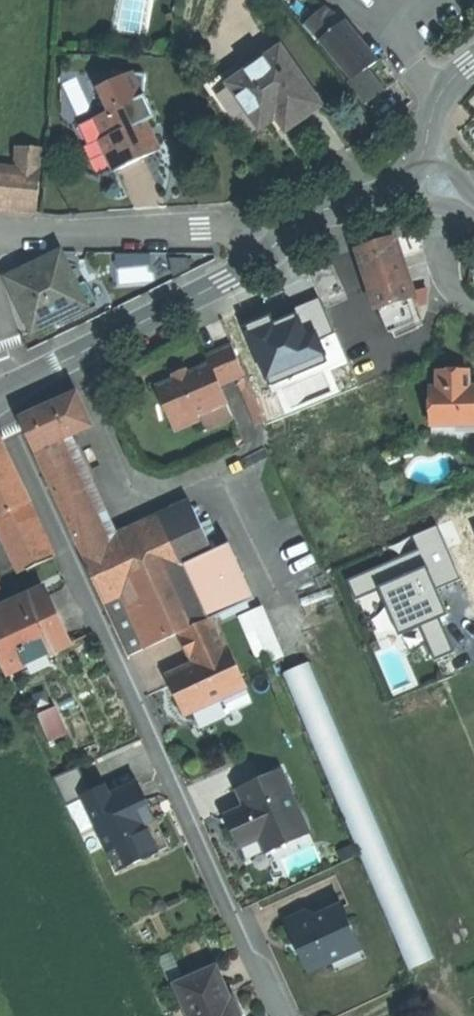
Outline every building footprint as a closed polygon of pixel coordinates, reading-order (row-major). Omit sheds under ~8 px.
[(322,39),(344,23),(326,8),(308,22),(322,39)] [(344,23),(322,39),(353,77),(367,68),(377,62),(361,43),(344,23)] [(229,85),(260,129),(276,117),(286,130),(304,117),(321,105),(280,48),(229,85)] [(384,90),(367,68),(353,77),(348,80),(347,81),(365,102),(384,90)] [(88,94),(99,116),(142,96),(144,95),(145,74),(113,72),(113,82),(88,94)] [(224,79),(208,90),(244,140),(260,129),(229,85),(224,79)] [(142,96),(152,117),(155,116),(145,95),(144,95),(142,96)] [(99,116),(98,117),(107,137),(102,139),(116,170),(137,160),(158,150),(144,122),(152,118),(152,117),(142,96),(99,116)] [(37,214),(42,154),(23,152),(22,168),(0,166),(0,209),(37,214)] [(377,245),(361,251),(380,311),(384,309),(416,299),(397,239),(377,245)] [(120,283),(156,280),(154,251),(117,255),(120,283)] [(63,253),(7,278),(32,332),(61,319),(87,307),(63,253)] [(335,264),(312,274),(349,363),(359,386),(376,379),(382,376),(335,264)] [(423,320),(416,299),(384,309),(391,331),(423,320)] [(190,376),(159,389),(177,432),(202,421),(200,415),(229,403),(222,386),(246,376),(233,346),(207,356),(211,367),(190,376)] [(359,386),(349,363),(326,373),(343,415),(367,405),(359,386)] [(437,374),(437,389),(431,389),(432,444),(473,443),(473,389),(468,389),(468,373),(453,373),(437,374)] [(20,421),(34,453),(60,441),(93,427),(78,395),(50,408),(20,421)] [(2,440),(0,441),(0,517),(3,516),(31,503),(2,440)] [(60,441),(34,453),(83,557),(102,548),(99,530),(60,441)] [(381,519),(447,675),(473,664),(473,481),(381,519)] [(31,503),(3,516),(28,571),(57,558),(31,503)] [(194,507),(164,521),(185,567),(213,555),(215,553),(194,507)] [(102,548),(83,557),(104,603),(185,567),(164,521),(139,532),(102,548)] [(235,576),(250,582),(233,545),(219,552),(231,578),(235,576)] [(213,555),(237,609),(258,599),(250,582),(235,576),(231,578),(219,552),(215,553),(213,555)] [(213,555),(185,567),(209,621),(213,620),(237,609),(213,555)] [(185,567),(104,603),(129,658),(181,634),(209,621),(185,567)] [(0,612),(0,659),(7,675),(27,666),(50,656),(71,646),(58,618),(46,591),(22,602),(9,608),(0,612)] [(9,608),(22,602),(20,596),(6,602),(9,608)] [(275,648),(263,606),(240,612),(253,655),(275,648)] [(209,621),(181,634),(193,660),(225,646),(213,620),(209,621)] [(245,685),(227,645),(225,646),(193,660),(170,671),(179,691),(188,711),(222,696),(245,685)] [(50,656),(27,666),(32,676),(54,665),(50,656)] [(288,668),(405,969),(428,959),(311,659),(288,668)] [(245,685),(222,696),(229,712),(252,701),(245,685)] [(57,709),(40,716),(49,737),(66,730),(57,709)] [(282,772),(241,790),(249,809),(228,818),(236,836),(241,847),(263,838),(269,852),(291,843),(287,835),(307,826),(282,772)] [(141,785),(92,808),(121,870),(145,859),(146,861),(155,857),(154,855),(158,852),(146,825),(156,820),(149,803),(141,785)] [(287,835),(291,843),(310,834),(307,826),(287,835)] [(263,838),(241,847),(248,862),(269,852),(263,838)] [(309,913),(289,922),(300,948),(310,972),(332,962),(330,957),(357,945),(347,923),(351,921),(343,903),(319,913),(309,913)] [(364,951),(351,921),(347,923),(357,945),(330,957),(332,962),(334,964),(364,951)] [(179,985),(193,1015),(242,1015),(235,1001),(232,1002),(226,989),(217,968),(179,985)]
